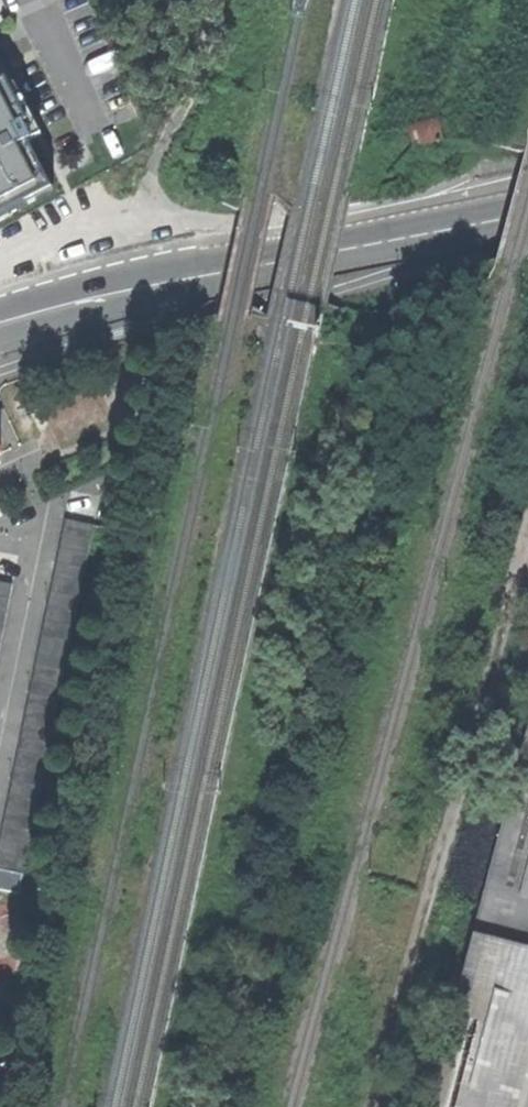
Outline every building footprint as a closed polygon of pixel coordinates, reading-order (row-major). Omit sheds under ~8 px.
[(7,215),(9,220),(55,195),(26,140),(38,134),(18,96),(15,98),(5,79),(0,82),(0,219),(7,215)] [(21,873),(92,524),(62,518),(0,825),(0,868),(21,873)] [(9,583),(0,582),(0,630),(9,583)] [(476,930),(527,945),(527,734),(476,930)] [(476,930),(473,930),(425,1106),(527,1106),(527,945),(476,930)]
